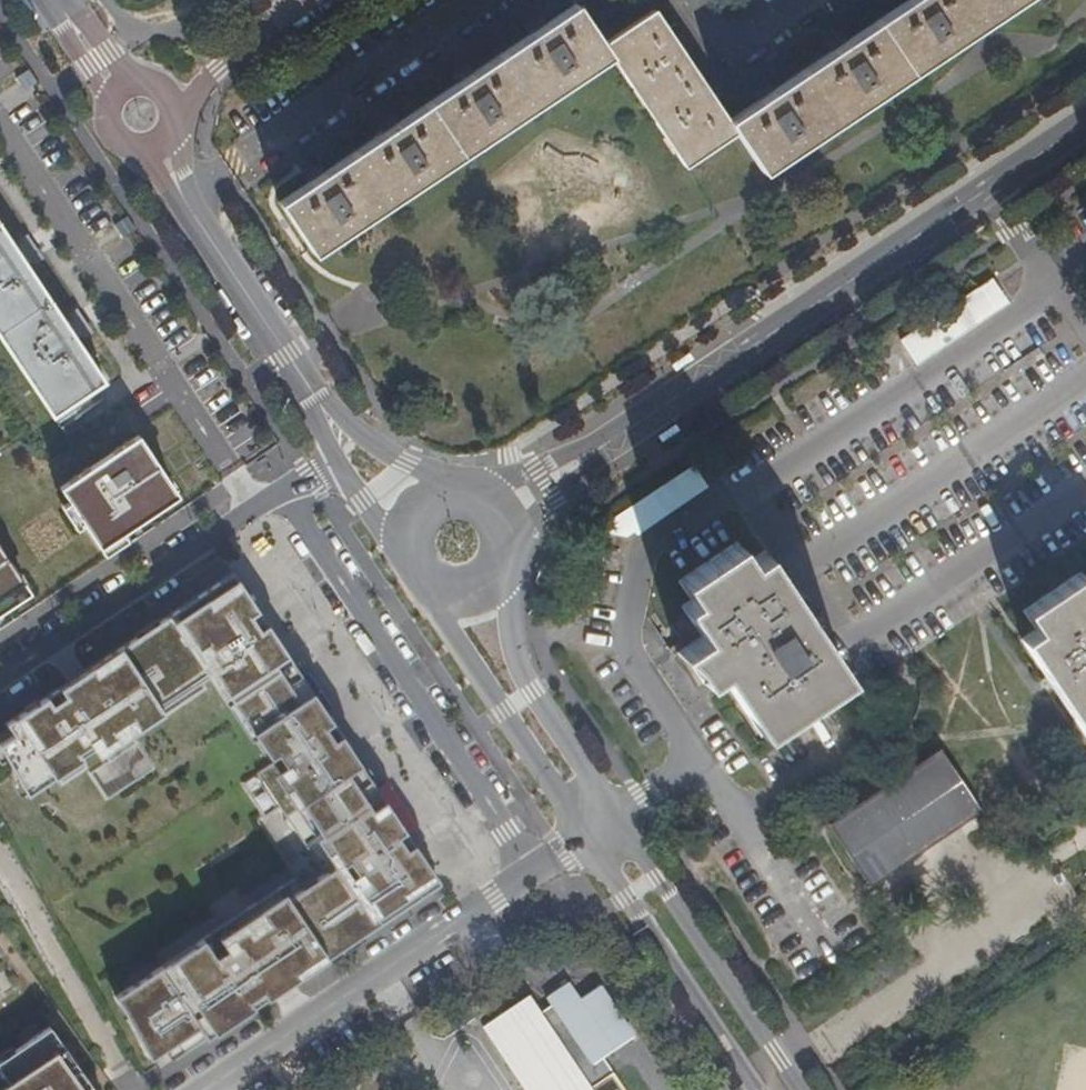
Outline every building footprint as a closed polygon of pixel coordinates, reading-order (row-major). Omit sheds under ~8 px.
[(714,106),(711,101),(704,90),(682,57),(673,43),(656,19),(651,12),(601,47),(574,8),(544,28),(529,37),(471,76),(455,86),(396,126),(380,135),(321,175),(307,184),(278,204),(312,255),(475,147),(608,59),(683,168),(726,140),(733,135),(760,174),(1022,0),(913,0),(907,4),(873,27),(845,45),(832,54),(770,95),(767,97),(757,104),(727,124),(714,106)] [(524,31),(529,37),(544,28),(538,20),(524,31)] [(673,43),(682,57),(688,53),(679,38),(673,43)] [(828,47),(832,54),(845,45),(841,38),(828,47)] [(451,79),(455,86),(471,76),(465,69),(451,79)] [(711,86),(704,90),(711,101),(714,106),(720,101),(711,86)] [(752,97),(757,104),(767,97),(770,95),(766,89),(752,97)] [(377,129),(380,135),(396,126),(392,118),(377,129)] [(303,177),(307,184),(321,175),(316,169),(303,177)] [(136,230),(127,216),(115,224),(123,237),(136,230)] [(50,417),(101,383),(73,340),(63,325),(23,265),(20,261),(13,251),(0,231),(0,341),(50,417)] [(20,247),(13,251),(20,261),(23,265),(30,260),(20,247)] [(895,337),(913,363),(1005,301),(987,275),(895,337)] [(70,321),(63,325),(73,340),(79,335),(70,321)] [(98,548),(178,497),(138,436),(59,487),(98,548)] [(661,514),(704,485),(689,463),(602,521),(623,554),(640,543),(643,547),(671,529),(661,514)] [(31,593),(0,545),(0,613),(31,593)] [(736,547),(681,585),(692,602),(682,610),(702,640),(680,656),(689,665),(697,675),(703,685),(718,676),(760,737),(845,680),(762,556),(748,565),(736,547)] [(231,576),(3,728),(11,740),(0,746),(0,761),(23,801),(98,752),(108,768),(139,748),(128,732),(211,677),(271,768),(240,788),(263,824),(279,813),(324,879),(302,894),(293,882),(112,1003),(147,1064),(167,1053),(174,1064),(438,887),(231,576)] [(1023,643),(1085,739),(1085,586),(1080,577),(1024,615),(1037,632),(1023,643)] [(940,754),(830,828),(869,888),(981,814),(940,754)] [(610,1072),(603,1076),(593,1062),(601,1057),(632,1036),(599,987),(578,1000),(566,982),(547,995),(553,1005),(538,1014),(526,999),(482,1029),(524,1089),(622,1089),(610,1072)] [(469,1004),(477,1017),(489,1010),(479,997),(469,1004)] [(48,1024),(0,1056),(0,1089),(93,1089),(48,1024)] [(610,1072),(601,1057),(593,1062),(603,1076),(610,1072)]
